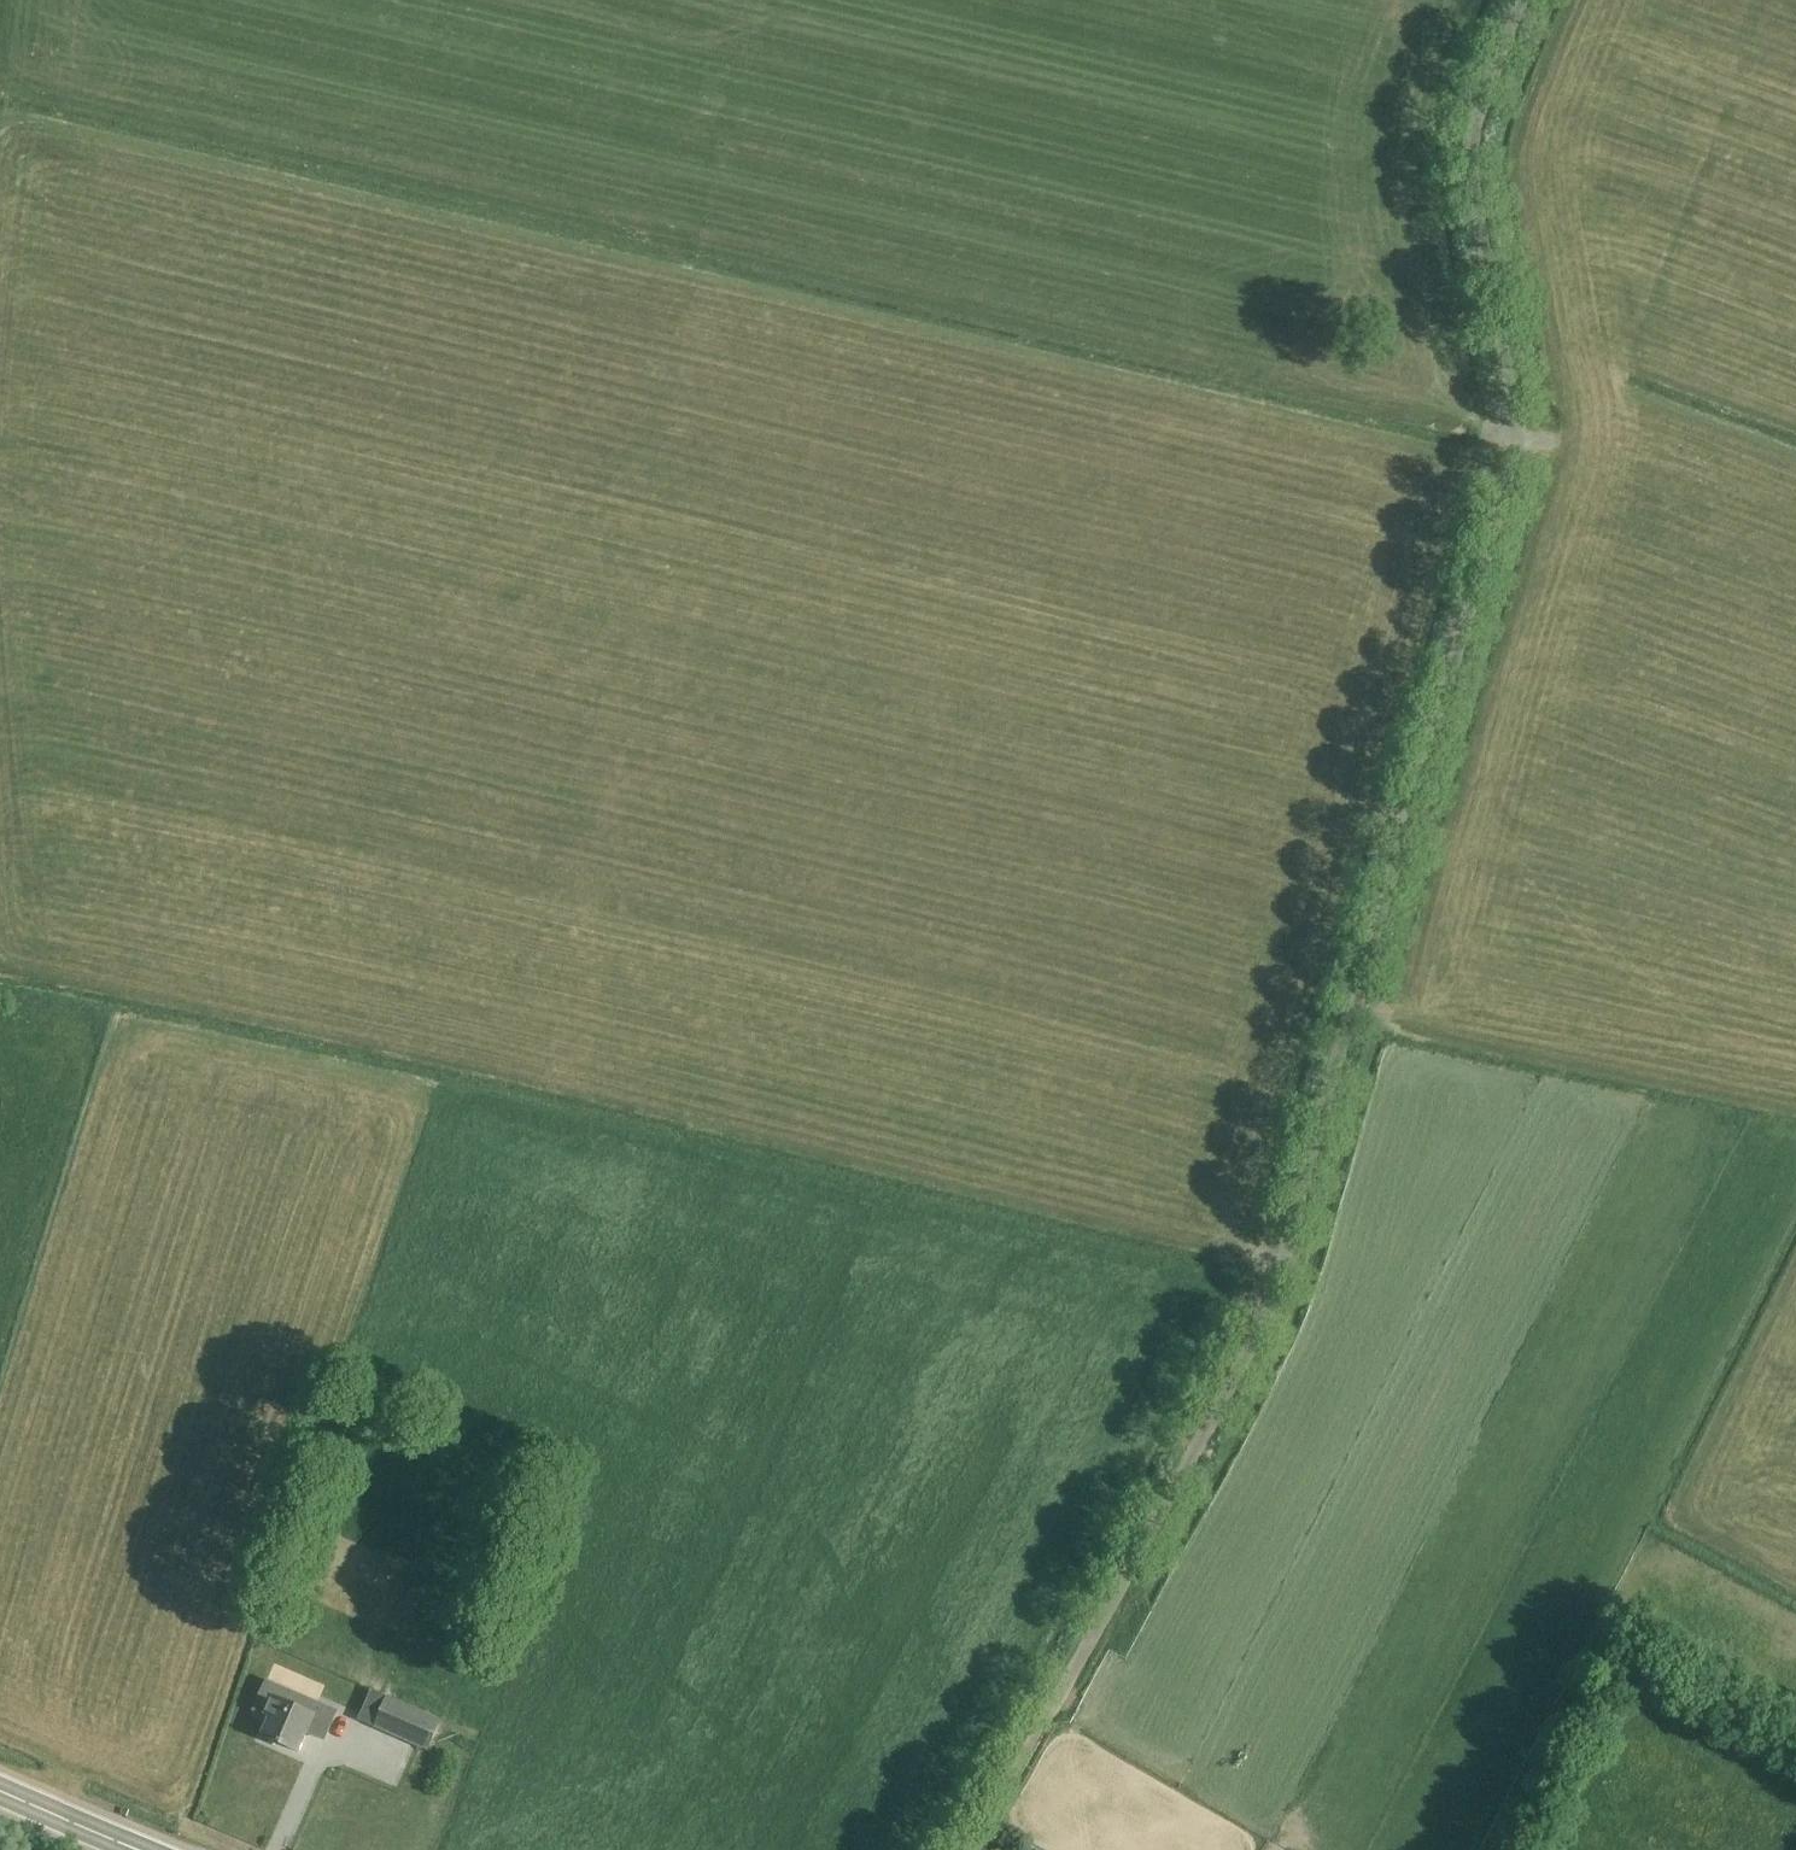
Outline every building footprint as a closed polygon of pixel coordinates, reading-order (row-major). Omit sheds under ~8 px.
[(337,1712),(267,1681),(254,1711),(271,1718),(263,1737),(299,1752),(311,1725),(328,1732),(337,1712)] [(388,1698),(375,1727),(428,1750),(441,1721),(388,1698)]
